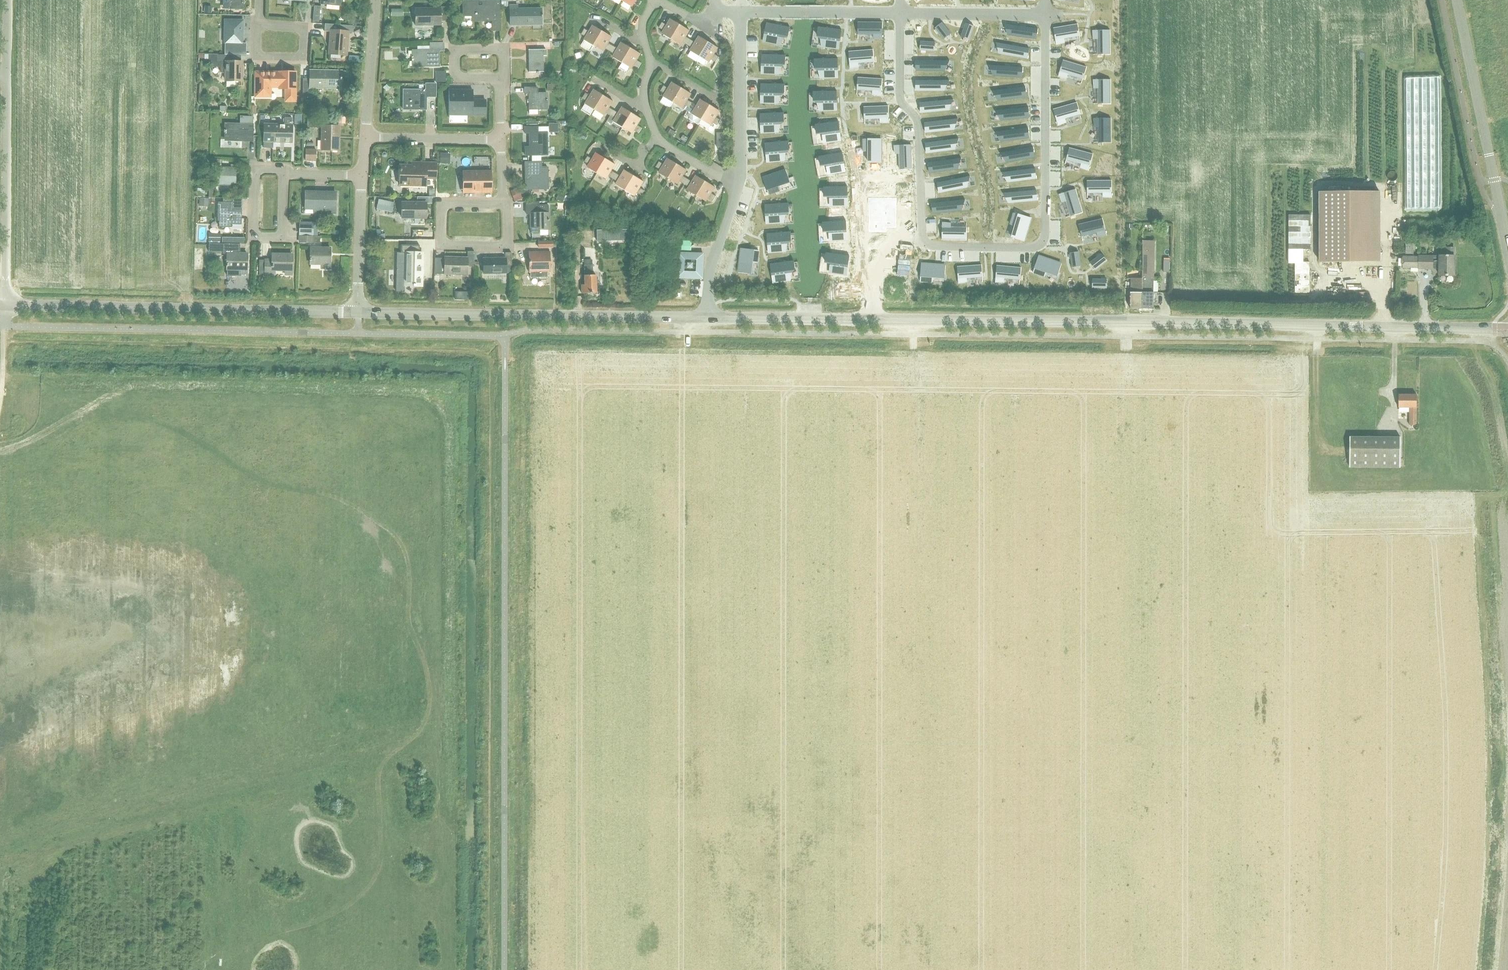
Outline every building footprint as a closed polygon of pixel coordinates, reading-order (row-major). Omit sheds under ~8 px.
[(222,4),(228,4),(228,9),(242,9),(242,0),(222,0),(222,4)] [(462,17),(472,17),(472,21),(491,20),(491,31),(499,31),(499,0),(461,0),(462,17)] [(509,25),(541,25),(541,9),(517,9),(517,5),(509,5),(509,25)] [(318,22),(320,7),(313,6),(312,22),(318,22)] [(440,21),(447,21),(447,7),(439,7),(439,8),(414,9),(414,25),(440,24),(440,21)] [(353,17),(349,22),(355,26),(358,21),(353,17)] [(671,39),(680,25),(671,19),(667,25),(662,22),(658,28),(663,31),(662,34),(671,39)] [(242,21),(224,20),(224,43),(224,54),(245,55),(246,43),(241,43),(242,21)] [(767,22),(763,41),(779,44),(781,35),(786,36),(788,26),(767,22)] [(881,22),(857,22),(857,34),(873,34),(873,38),(881,39),(881,22)] [(352,32),(353,25),(324,23),(323,31),(329,32),(329,42),(331,42),(330,54),(345,55),(347,32),(352,32)] [(941,23),(934,28),(941,37),(948,32),(941,23)] [(965,23),(961,35),(969,37),(973,26),(965,23)] [(1077,24),(1053,28),(1056,45),(1064,43),(1063,38),(1079,36),(1077,24)] [(689,30),(680,25),(671,39),(681,45),(682,42),(687,45),(690,40),(686,37),(689,30)] [(1009,25),(1007,35),(1036,38),(1037,28),(1009,25)] [(584,40),(580,46),(590,52),(594,46),(602,31),(593,26),(589,32),(584,29),(581,34),(586,37),(584,40)] [(817,26),(816,36),(822,37),(821,46),(837,48),(839,29),(817,26)] [(1109,30),(1092,30),(1093,38),(1097,38),(1097,54),(1109,54),(1109,30)] [(602,31),(594,46),(603,51),(605,49),(610,52),(613,46),(608,43),(612,37),(602,31)] [(695,42),(690,40),(687,45),(692,48),(690,51),(699,57),(708,42),(699,36),(695,42)] [(920,41),(919,50),(931,50),(932,42),(920,41)] [(708,42),(699,57),(709,62),(711,59),(715,62),(719,57),(714,54),(718,48),(708,42)] [(438,51),(443,50),(443,43),(429,43),(430,50),(412,51),(412,66),(438,66),(438,51)] [(613,46),(610,52),(614,54),(613,57),(622,63),(631,48),(621,43),(618,49),(613,46)] [(1001,44),(999,53),(1027,58),(1029,49),(1001,44)] [(622,63),(619,69),(625,72),(627,71),(629,67),(632,69),(633,66),(638,69),(642,63),(637,60),(640,54),(631,48),(622,63)] [(543,55),(546,55),(545,49),(527,50),(528,72),(543,72),(543,55)] [(872,49),(848,51),(849,68),(857,67),(857,63),(873,61),(872,49)] [(762,54),(761,72),(777,73),(777,64),(783,64),(784,54),(762,54)] [(229,55),(208,55),(208,60),(208,62),(212,62),(220,62),(220,67),(220,68),(220,73),(225,73),(225,81),(240,81),(241,62),(229,62),(229,55)] [(836,58),(814,58),(814,68),(820,68),(820,77),(836,77),(836,58)] [(1063,60),(1058,76),(1066,78),(1067,74),(1082,78),(1086,67),(1063,60)] [(944,62),(915,62),(915,72),(944,72),(944,62)] [(993,66),(993,76),(1021,78),(1022,68),(993,66)] [(341,88),(341,71),(308,70),(308,79),(302,79),(302,96),(308,96),(308,88),(341,88)] [(581,70),(579,74),(588,79),(590,75),(581,70)] [(294,72),(268,72),(254,72),(254,96),(268,97),(268,87),(284,87),(284,101),(294,101),(294,72)] [(445,72),(435,72),(435,83),(445,83),(445,72)] [(857,77),(857,89),(873,90),(872,95),(880,96),(881,79),(857,77)] [(1110,79),(1093,79),(1094,87),(1098,87),(1098,103),(1110,103),(1110,79)] [(944,81),(915,81),(915,91),(944,91),(944,81)] [(673,103),(682,88),(672,82),(668,89),(663,86),(660,91),(665,94),(663,97),(673,103)] [(424,90),(403,90),(403,101),(403,109),(413,109),(413,110),(426,110),(426,97),(435,98),(435,83),(424,83),(424,90)] [(783,83),(760,83),(760,102),(776,102),(776,93),(782,93),(783,83)] [(388,84),(383,88),(387,92),(391,88),(388,84)] [(537,87),(524,87),(524,93),(529,93),(529,107),(529,113),(537,113),(537,109),(547,109),(546,93),(537,93),(537,87)] [(1025,87),(996,91),(997,100),(1026,97),(1025,87)] [(682,88),(673,103),(682,108),(684,106),(689,108),(692,103),(687,100),(691,94),(682,88)] [(448,114),(485,114),(485,101),(472,101),(472,91),(449,90),(448,114)] [(585,104),(581,110),(590,115),(594,109),(595,110),(603,95),(594,90),(590,96),(585,93),(582,98),(587,101),(585,104)] [(835,90),(813,90),(813,100),(819,100),(819,109),(835,109),(835,90)] [(603,95),(595,110),(604,116),(606,113),(610,116),(614,110),(609,108),(613,101),(603,95)] [(697,106),(692,103),(689,108),(693,111),(692,114),(701,120),(710,105),(701,99),(697,106)] [(948,100),(919,103),(920,113),(949,110),(948,100)] [(1076,102),(1053,109),(1058,125),(1066,122),(1064,118),(1080,114),(1076,102)] [(710,105),(701,120),(711,126),(712,123),(717,126),(720,120),(716,117),(719,111),(710,105)] [(887,106),(863,106),(864,118),(880,118),(880,122),(888,123),(887,106)] [(610,116),(607,121),(612,124),(613,122),(623,127),(632,113),(622,107),(618,113),(614,110),(610,116)] [(1028,108),(999,110),(1000,120),(1029,118),(1028,108)] [(781,112),(759,113),(760,132),(776,131),(776,122),(782,122),(781,112)] [(632,113),(623,127),(632,133),(634,130),(639,133),(642,128),(637,125),(641,119),(632,113)] [(239,124),(224,124),(224,139),(252,140),(252,124),(252,116),(239,116),(239,124)] [(272,124),(264,124),(263,130),(263,145),(263,148),(272,148),(272,142),(291,142),(291,125),(291,117),(283,117),(283,125),(272,124)] [(1110,118),(1093,118),(1094,126),(1098,126),(1098,142),(1110,142),(1110,118)] [(952,120),(924,123),(924,133),(953,130),(952,120)] [(822,122),(814,124),(815,126),(816,133),(822,133),(823,142),(825,141),(839,139),(836,121),(822,122)] [(557,132),(557,123),(548,123),(548,132),(557,132)] [(322,126),(321,139),(321,150),(337,150),(338,126),(322,126)] [(547,155),(546,132),(537,132),(537,127),(524,127),(524,133),(529,133),(529,147),(525,147),(525,155),(533,155),(533,154),(538,154),(538,155),(547,155)] [(1027,128),(999,132),(1000,142),(1029,138),(1027,128)] [(668,129),(665,133),(672,137),(675,133),(668,129)] [(880,138),(862,138),(862,151),(867,151),(867,162),(880,162),(880,138)] [(786,140),(764,142),(766,161),(782,160),(781,151),(787,150),(786,140)] [(953,140),(924,144),(926,154),(955,150),(953,140)] [(911,144),(894,145),(895,153),(899,153),(900,169),(912,168),(911,144)] [(1069,147),(1066,159),(1081,163),(1080,167),(1088,170),(1092,154),(1069,147)] [(1032,148),(1004,153),(1006,163),(1034,157),(1032,148)] [(315,149),(305,149),(304,160),(315,160),(315,149)] [(827,154),(818,156),(819,158),(820,165),(826,164),(827,173),(831,173),(843,171),(840,152),(827,154)] [(597,173),(606,159),(596,153),(592,159),(587,156),(584,162),(589,165),(587,167),(597,173)] [(439,154),(439,165),(449,165),(449,155),(439,154)] [(668,179),(677,164),(668,158),(664,165),(659,162),(656,167),(660,170),(659,173),(668,179)] [(615,164),(606,159),(597,173),(606,179),(608,176),(613,179),(616,173),(611,171),(615,164)] [(956,160),(927,164),(928,173),(957,170),(956,160)] [(435,178),(435,163),(425,162),(425,166),(399,165),(399,185),(425,186),(425,178),(435,178)] [(541,162),(524,162),(524,190),(548,190),(548,167),(541,167),(541,162)] [(677,164),(668,179),(678,184),(679,181),(684,184),(687,179),(683,176),(686,170),(677,164)] [(234,185),(235,168),(234,168),(234,165),(230,165),(230,168),(215,167),(215,185),(234,185)] [(784,169),(761,177),(767,194),(780,190),(778,185),(788,182),(784,169)] [(1035,169),(1006,173),(1007,183),(1036,179),(1035,169)] [(616,173),(613,179),(617,182),(616,185),(625,190),(634,176),(625,170),(621,176),(616,173)] [(490,192),(490,179),(490,172),(461,172),(461,188),(471,188),(471,192),(490,192)] [(634,176),(625,190),(635,196),(636,193),(641,196),(644,191),(640,188),(643,181),(634,176)] [(687,179),(684,184),(689,187),(687,190),(697,196),(705,181),(696,176),(692,182),(687,179)] [(965,178),(936,184),(938,194),(967,188),(965,178)] [(1111,180),(1087,180),(1087,192),(1103,192),(1103,197),(1111,197),(1111,180)] [(705,181),(697,196),(706,202),(708,199),(713,202),(716,196),(711,193),(715,187),(705,181)] [(832,186),(823,186),(823,188),(823,196),(829,196),(830,205),(831,205),(845,204),(845,185),(832,186)] [(1075,189),(1059,194),(1062,201),(1066,200),(1070,216),(1082,212),(1075,189)] [(517,190),(510,193),(514,202),(521,199),(517,190)] [(1036,191),(1007,193),(1008,203),(1037,201),(1036,191)] [(1380,262),(1380,192),(1319,192),(1319,262),(1380,262)] [(304,193),(304,208),(313,208),(313,213),(335,213),(335,194),(304,193)] [(431,203),(431,197),(416,197),(416,203),(401,202),(401,217),(425,218),(425,203),(431,203)] [(892,198),(868,198),(868,212),(868,232),(886,232),(886,228),(896,228),(896,198),(892,198)] [(378,199),(376,209),(391,212),(393,202),(378,199)] [(199,200),(198,208),(207,208),(207,200),(199,200)] [(960,201),(931,203),(932,213),(961,211),(960,201)] [(217,202),(217,207),(217,221),(218,221),(218,227),(231,228),(231,225),(240,225),(241,210),(231,210),(231,203),(217,202)] [(530,214),(530,233),(539,233),(539,229),(548,229),(547,205),(538,205),(538,202),(525,202),(525,214),(530,214)] [(787,202),(765,204),(766,223),(782,222),(781,213),(787,212),(787,202)] [(1014,213),(1010,225),(1015,227),(1011,237),(1024,241),(1031,218),(1014,213)] [(1102,219),(1079,224),(1081,236),(1097,232),(1098,237),(1106,235),(1102,219)] [(830,221),(822,221),(822,224),(823,231),(829,231),(829,240),(831,240),(845,239),(844,220),(830,221)] [(300,222),(299,235),(312,235),(313,222),(300,222)] [(950,223),(942,222),(941,239),(965,240),(966,228),(950,227),(950,223)] [(628,229),(596,230),(596,241),(628,240),(628,237),(628,229)] [(789,231),(767,233),(768,252),(784,250),(784,241),(790,241),(789,231)] [(220,243),(220,234),(208,234),(208,243),(220,243)] [(1142,300),(1142,309),(1153,309),(1153,278),(1154,263),(1153,240),(1142,240),(1142,263),(1142,278),(1142,293),(1142,300)] [(239,244),(208,244),(208,252),(222,252),(222,254),(226,254),(226,270),(227,270),(226,276),(239,276),(240,274),(246,274),(246,254),(239,254),(239,244)] [(400,253),(396,252),(395,291),(403,291),(403,285),(421,285),(422,253),(418,253),(418,245),(400,244),(400,253)] [(1419,256),(1403,256),(1402,268),(1418,268),(1432,268),(1433,266),(1439,267),(1439,275),(1453,276),(1454,266),(1455,266),(1455,260),(1454,260),(1454,248),(1447,247),(1447,255),(1440,255),(1439,257),(1433,257),(1433,256),(1419,256)] [(329,268),(330,248),(310,248),(309,264),(323,264),(323,268),(329,268)] [(740,248),(738,272),(751,274),(752,263),(757,263),(758,250),(740,248)] [(473,266),(474,251),(467,251),(467,257),(444,257),(444,274),(467,274),(467,266),(473,266)] [(549,271),(549,252),(528,253),(529,272),(530,272),(530,278),(547,277),(547,271),(549,271)] [(826,254),(825,262),(831,262),(829,271),(830,271),(845,273),(848,255),(832,253),(826,252),(826,254)] [(1078,252),(1070,253),(1071,265),(1080,264),(1078,252)] [(482,259),(483,273),(511,272),(511,253),(504,253),(504,258),(482,259)] [(291,274),(291,255),(271,254),(271,260),(264,260),(264,274),(271,274),(271,270),(285,270),(284,274),(291,274)] [(680,254),(679,278),(703,278),(704,254),(680,254)] [(1101,254),(1092,261),(1097,268),(1106,261),(1101,254)] [(1038,255),(1032,272),(1044,276),(1046,271),(1056,275),(1061,263),(1038,255)] [(792,260),(771,263),(773,282),(789,280),(788,271),(794,270),(792,260)] [(1309,262),(1294,262),(1294,292),(1308,292),(1309,262)] [(920,263),(919,280),(932,281),(932,276),(943,277),(944,264),(920,263)] [(581,293),(596,293),(595,275),(589,275),(589,272),(593,272),(592,264),(584,265),(584,284),(581,285),(581,293)] [(981,265),(957,266),(958,283),(966,282),(966,278),(982,277),(981,265)] [(997,265),(995,282),(1003,282),(1004,278),(1020,279),(1021,267),(997,265)] [(1130,278),(1130,288),(1130,293),(1130,309),(1142,309),(1142,300),(1142,293),(1142,278),(1130,278)] [(1106,279),(1094,279),(1094,288),(1106,288),(1106,279)] [(469,292),(455,292),(455,300),(469,300),(469,292)] [(1417,425),(1417,394),(1399,394),(1399,408),(1410,408),(1410,425),(1417,425)] [(1401,437),(1350,437),(1350,467),(1401,468),(1401,437)]
